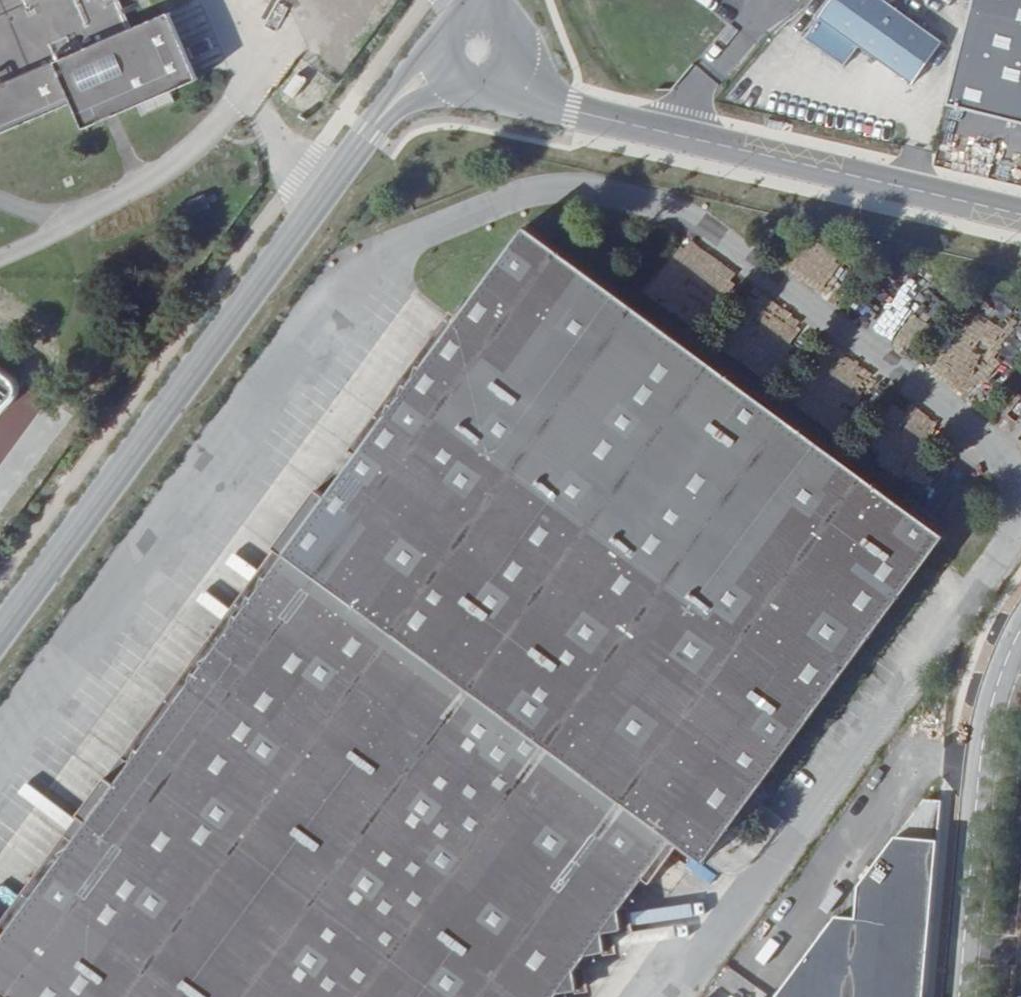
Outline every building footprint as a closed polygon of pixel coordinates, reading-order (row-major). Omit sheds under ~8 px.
[(0,76),(0,124),(71,91),(83,117),(196,65),(166,0),(125,19),(0,76)] [(125,19),(116,0),(0,0),(0,76),(125,19)] [(942,42),(884,0),(837,0),(803,45),(842,75),(858,53),(907,90),(942,42)] [(946,107),(1020,122),(1020,0),(967,0),(946,107)] [(688,846),(714,864),(956,540),(524,219),(324,490),(314,483),(271,546),(280,552),(111,779),(102,774),(76,809),(84,815),(0,929),(0,996),(563,996),(567,991),(588,987),(585,968),(596,953),(617,948),(614,931),(633,928),(630,908),(654,877),(682,841),(688,846)] [(944,797),(926,795),(861,883),(858,918),(838,916),(779,996),(926,996),(944,797)] [(662,882),(688,846),(682,841),(654,877),(662,882)]
